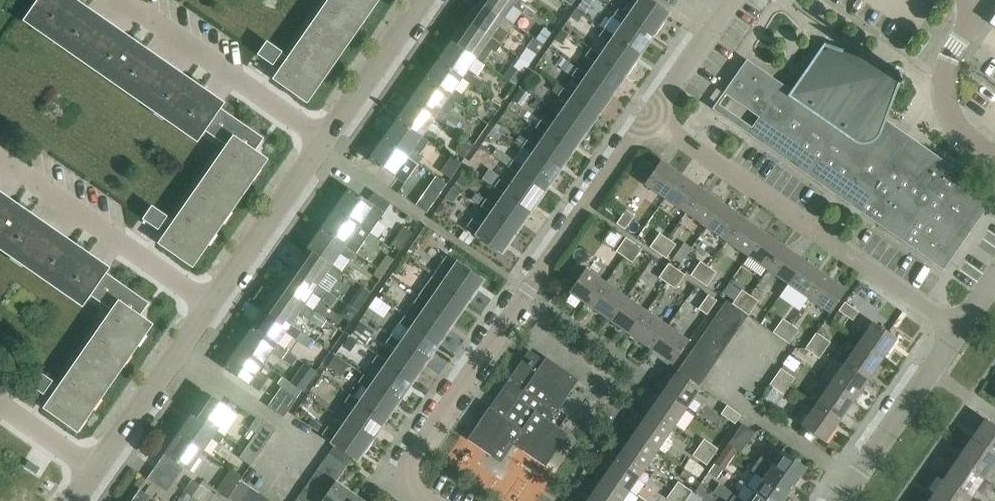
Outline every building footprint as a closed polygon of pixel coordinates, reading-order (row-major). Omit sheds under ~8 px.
[(22,21),(196,142),(204,130),(226,145),(172,222),(166,217),(167,216),(151,206),(142,219),(157,229),(163,221),(170,226),(157,243),(192,267),(267,159),(254,151),(263,138),(220,108),(223,103),(76,0),(36,0),(22,21)] [(287,57),(281,53),(281,52),(266,41),(257,54),(272,65),(278,57),(284,61),(272,79),(306,103),(378,0),(327,0),(287,57)] [(479,1),(503,18),(503,17),(511,6),(531,19),(536,11),(520,0),(480,0),(479,1)] [(652,34),(666,14),(646,0),(629,0),(637,5),(629,17),(628,17),(652,34)] [(983,14),(994,23),(994,0),(983,14)] [(479,1),(465,21),(489,38),(489,37),(500,45),(514,25),(503,17),(503,18),(479,1)] [(628,17),(629,17),(617,9),(612,17),(623,25),(615,37),(614,37),(638,54),(652,34),(628,17)] [(489,38),(465,21),(451,41),(475,57),(484,45),(495,53),(500,45),(489,37),(489,38)] [(539,24),(519,57),(531,64),(552,31),(539,24)] [(614,37),(615,37),(604,29),(598,37),(609,45),(601,56),(601,57),(625,73),(638,54),(614,37)] [(451,41),(438,61),(461,77),(461,78),(481,91),(486,83),(467,70),(475,57),(451,41)] [(890,66),(889,69),(893,70),(892,73),(837,53),(838,51),(842,52),(842,50),(824,43),(790,90),(746,59),(723,93),(758,117),(750,129),(824,180),(881,128),(900,78),(900,77),(900,76),(899,72),(897,69),(895,68),(890,66)] [(601,57),(601,56),(590,49),(584,57),(596,64),(587,76),(587,77),(611,93),(625,73),(601,57)] [(994,74),(994,62),(991,58),(982,68),(993,77),(994,74)] [(461,77),(438,61),(424,80),(448,97),(447,97),(459,105),(464,97),(453,89),(461,78),(461,77)] [(587,77),(587,76),(576,68),(571,76),(582,84),(574,96),(573,96),(597,113),(611,93),(587,77)] [(424,80),(410,100),(434,117),(456,132),(461,124),(439,109),(447,97),(448,97),(424,80)] [(574,96),(562,88),(556,84),(551,92),(568,104),(560,116),(583,133),(597,113),(573,96),(574,96)] [(434,117),(410,100),(396,120),(420,136),(420,137),(431,144),(437,137),(425,129),(434,117)] [(583,133),(560,116),(551,128),(540,120),(534,128),(546,136),(570,152),(583,133)] [(420,136),(396,120),(383,139),(406,156),(417,164),(423,156),(412,148),(420,137),(420,136)] [(881,128),(824,180),(820,184),(943,270),(943,269),(937,264),(987,192),(994,197),(994,196),(921,145),(920,146),(923,148),(919,155),(901,142),(904,138),(892,130),(890,134),(881,128)] [(546,136),(537,148),(526,140),(521,148),(532,156),(532,155),(556,172),(570,152),(546,136)] [(406,156),(383,139),(369,159),(404,184),(409,176),(398,168),(406,156)] [(493,149),(490,159),(506,162),(509,153),(493,149)] [(532,155),(532,156),(524,168),(512,160),(507,168),(518,176),(518,175),(542,192),(556,172),(532,155)] [(660,160),(645,182),(644,184),(664,198),(680,175),(660,160)] [(518,175),(518,176),(510,187),(499,180),(493,188),(504,195),(505,195),(528,212),(542,192),(518,175)] [(680,175),(664,198),(685,212),(701,189),(680,175)] [(444,186),(435,180),(423,197),(432,204),(444,186)] [(349,188),(334,209),(358,225),(359,225),(370,233),(390,204),(373,193),(367,201),(349,188)] [(701,189),(685,212),(706,227),(722,204),(701,189)] [(81,306),(89,295),(111,310),(58,386),(51,382),(52,381),(37,370),(28,383),(43,394),(48,386),(55,390),(43,408),(77,432),(152,324),(139,315),(148,303),(105,272),(109,267),(0,192),(0,250),(81,306)] [(505,195),(504,195),(496,207),(485,199),(479,207),(491,215),(515,231),(528,212),(505,195)] [(722,204),(706,227),(726,241),(742,218),(722,204)] [(358,225),(334,209),(321,228),(344,245),(345,244),(353,233),(373,247),(379,239),(370,233),(359,225),(358,225)] [(634,216),(626,210),(616,224),(624,230),(634,216)] [(491,215),(482,227),(471,219),(466,227),(501,251),(515,231),(491,215)] [(742,218),(726,241),(747,255),(763,232),(742,218)] [(412,233),(403,227),(391,244),(400,251),(412,233)] [(344,245),(321,228),(307,248),(331,265),(331,264),(339,252),(350,260),(356,252),(345,244),(344,245)] [(784,247),(763,232),(747,255),(768,270),(784,247)] [(657,252),(667,238),(659,233),(650,247),(657,252)] [(623,257),(633,243),(625,237),(616,252),(623,257)] [(675,244),(667,238),(657,252),(666,258),(675,244)] [(633,243),(623,257),(632,263),(642,248),(633,243)] [(784,247),(768,270),(788,284),(804,261),(784,247)] [(331,265),(307,248),(293,268),(317,284),(326,272),(337,280),(342,272),(331,264),(331,265)] [(443,284),(467,301),(481,280),(446,256),(440,264),(451,272),(443,284)] [(698,281),(708,267),(700,261),(690,275),(698,281)] [(825,275),(804,261),(788,284),(809,298),(825,275)] [(667,284),(677,270),(668,264),(659,277),(667,284)] [(716,273),(708,267),(698,281),(706,286),(716,273)] [(293,268),(279,288),(303,304),(304,304),(312,292),(332,306),(337,298),(317,284),(293,268)] [(584,269),(568,292),(589,306),(605,283),(584,269)] [(677,270),(667,284),(674,289),(684,275),(677,270)] [(845,290),(825,275),(809,298),(829,313),(845,290)] [(443,284),(432,276),(426,284),(438,291),(429,303),(429,304),(453,320),(467,301),(443,284)] [(605,283),(589,306),(610,320),(626,297),(605,283)] [(279,288),(266,307),(289,324),(290,323),(298,311),(309,319),(315,311),(304,304),(303,304),(279,288)] [(740,309),(750,296),(741,290),(732,304),(740,309)] [(716,301),(708,295),(698,309),(706,315),(716,301)] [(429,304),(429,303),(418,296),(413,303),(424,311),(416,323),(415,323),(439,340),(453,320),(429,304)] [(750,296),(740,309),(748,315),(758,301),(750,296)] [(626,297),(610,320),(630,334),(647,312),(626,297)] [(726,300),(719,311),(740,326),(748,315),(726,300)] [(844,302),(838,311),(852,321),(858,312),(844,302)] [(289,324),(266,307),(252,327),(276,343),(284,331),(307,347),(313,339),(290,323),(289,324)] [(719,311),(712,321),(733,336),(740,326),(719,311)] [(667,326),(647,312),(630,334),(651,349),(667,326)] [(415,323),(416,323),(404,315),(399,323),(410,331),(402,343),(425,360),(439,340),(415,323)] [(781,338),(791,324),(782,319),(772,332),(781,338)] [(733,336),(712,321),(705,331),(726,346),(733,336)] [(873,322),(858,343),(881,359),(896,338),(873,322)] [(791,324),(781,338),(789,344),(798,330),(791,324)] [(688,341),(667,326),(651,349),(672,364),(688,341)] [(252,327),(238,347),(262,363),(271,351),(282,359),(287,351),(276,343),(252,327)] [(726,346),(705,331),(698,341),(719,356),(726,346)] [(816,332),(810,340),(824,350),(830,342),(816,332)] [(402,343),(391,335),(385,343),(396,351),(388,362),(388,363),(412,380),(425,360),(402,343)] [(824,350),(810,340),(804,349),(818,359),(824,350)] [(698,341),(691,351),(713,365),(719,356),(698,341)] [(858,343),(844,363),(867,379),(881,359),(858,343)] [(262,363),(238,347),(224,367),(259,391),(265,383),(254,375),(262,363)] [(543,360),(528,350),(490,407),(489,406),(467,439),(500,462),(512,444),(545,466),(567,434),(550,421),(578,380),(545,357),(543,360)] [(713,365),(691,351),(684,360),(706,375),(713,365)] [(349,365),(335,355),(327,366),(341,375),(349,365)] [(388,363),(388,362),(377,355),(372,363),(383,370),(374,382),(374,383),(398,399),(412,380),(388,363)] [(684,360),(677,371),(698,386),(706,375),(684,360)] [(316,372),(303,363),(290,382),(302,391),(316,372)] [(844,363),(829,384),(852,400),(867,379),(844,363)] [(775,377),(789,386),(794,378),(780,368),(775,377)] [(677,371),(671,379),(663,391),(686,408),(700,387),(698,386),(677,371)] [(374,383),(374,382),(363,375),(358,382),(369,390),(361,402),(360,402),(384,419),(398,399),(374,383)] [(789,386),(775,377),(769,385),(783,395),(789,386)] [(852,400),(829,384),(821,378),(807,397),(809,398),(808,400),(815,405),(838,421),(852,400)] [(281,386),(267,406),(283,417),(301,391),(292,385),(288,391),(281,386)] [(686,408),(663,391),(649,412),(672,428),(686,408)] [(206,394),(192,414),(216,430),(230,410),(206,394)] [(360,402),(361,402),(350,394),(344,402),(355,410),(347,422),(371,439),(384,419),(360,402)] [(726,405),(720,414),(735,424),(740,415),(726,405)] [(838,421),(815,405),(801,426),(824,442),(838,421)] [(649,412),(634,433),(657,449),(672,428),(649,412)] [(216,430),(192,414),(178,434),(202,450),(211,438),(219,444),(224,436),(216,430)] [(240,447),(256,458),(275,431),(256,418),(248,429),(255,433),(244,449),(240,447)] [(971,439),(994,456),(994,426),(985,419),(971,439)] [(371,439),(347,422),(338,434),(327,426),(322,434),(335,444),(353,456),(357,459),(371,439)] [(728,443),(741,452),(754,432),(741,423),(728,443)] [(634,433),(620,453),(643,469),(657,449),(634,433)] [(202,450),(178,434),(164,454),(184,467),(188,470),(202,450)] [(703,439),(698,447),(712,457),(717,449),(703,439)] [(956,459),(983,478),(994,461),(994,456),(971,439),(956,459)] [(727,444),(715,463),(725,470),(737,451),(740,453),(741,452),(728,443),(728,444),(727,444)] [(353,456),(335,444),(329,453),(347,465),(353,456)] [(256,458),(240,447),(238,451),(241,454),(238,458),(250,466),(256,458)] [(712,457),(698,447),(692,456),(706,465),(712,457)] [(756,462),(792,487),(805,468),(782,451),(773,464),(761,455),(756,462)] [(329,453),(323,461),(341,474),(347,465),(329,453)] [(643,469),(620,453),(606,474),(629,490),(643,469)] [(164,454),(156,466),(175,480),(184,467),(164,454)] [(956,459),(942,480),(969,498),(983,478),(956,459)] [(341,474),(323,461),(316,470),(334,483),(335,482),(341,474)] [(756,462),(751,470),(763,478),(754,491),(769,500),(782,500),(792,487),(756,462)] [(725,470),(715,463),(714,463),(706,474),(713,478),(720,477),(725,470),(724,470),(725,470)] [(175,480),(156,466),(147,478),(167,492),(175,480)] [(242,478),(230,469),(230,470),(226,467),(224,471),(227,473),(216,490),(228,498),(240,480),(242,478)] [(316,470),(310,479),(328,492),(334,483),(316,470)] [(591,495),(600,500),(621,500),(629,490),(606,474),(591,495)] [(211,493),(191,479),(183,491),(197,500),(206,500),(211,493)] [(328,492),(310,479),(304,488),(322,500),(328,492)] [(228,498),(227,499),(230,500),(239,500),(249,487),(240,481),(240,480),(228,498)] [(928,500),(929,500),(967,500),(969,498),(942,480),(928,500)] [(334,483),(328,492),(322,500),(351,500),(355,496),(335,482),(334,483)] [(678,482),(672,489),(686,499),(691,492),(678,482)] [(249,487),(239,500),(253,500),(258,493),(249,487)] [(298,497),(303,500),(322,500),(304,488),(298,497)] [(149,496),(139,489),(131,500),(146,500),(149,496)] [(672,489),(666,498),(670,500),(685,500),(686,499),(672,489)] [(754,491),(747,500),(769,500),(754,491)] [(686,499),(685,500),(686,500),(697,500),(699,498),(691,492),(686,499)] [(253,500),(266,500),(267,499),(258,493),(253,500)]
